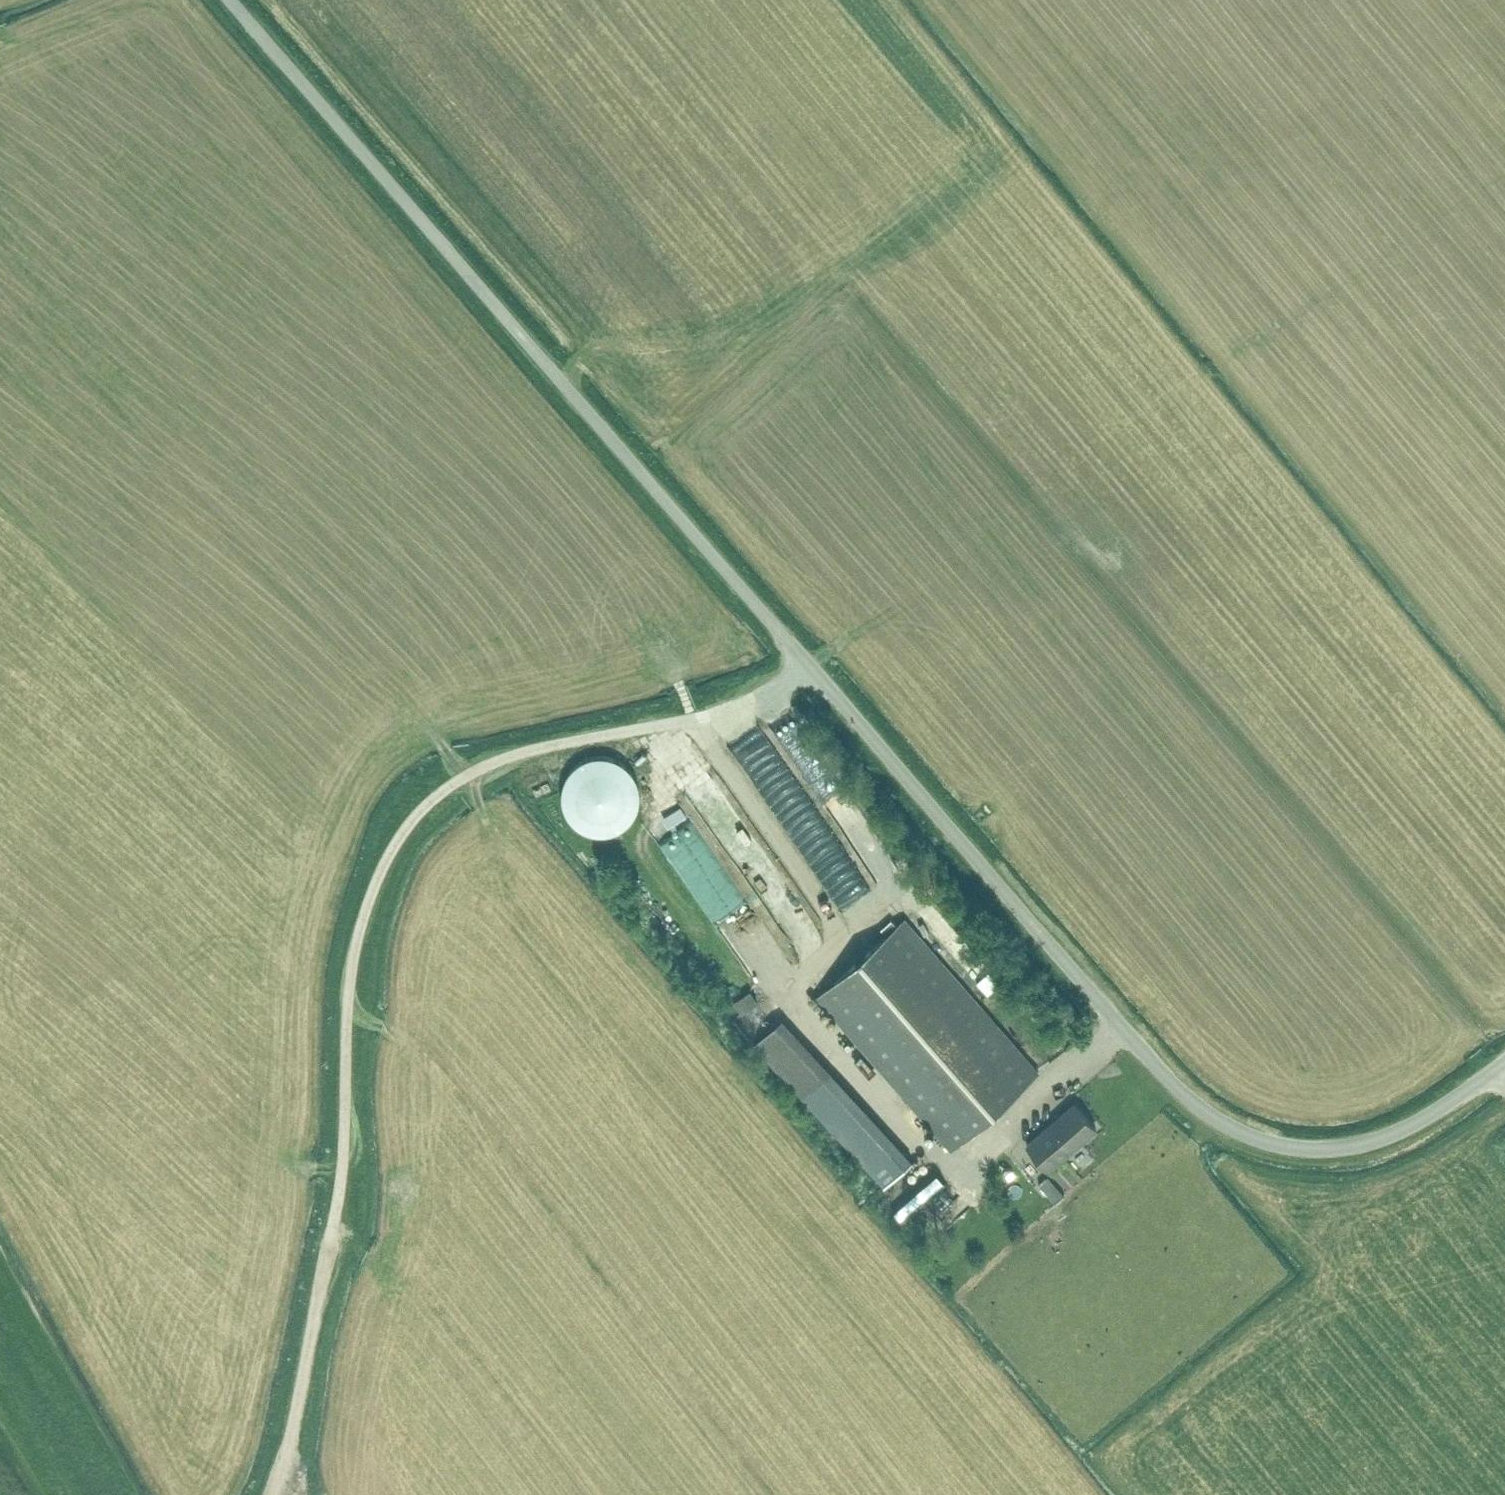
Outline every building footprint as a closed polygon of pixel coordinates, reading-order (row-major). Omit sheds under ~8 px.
[(639,797),(639,792),(638,788),(638,785),(637,782),(635,778),(633,774),(631,770),(629,767),(626,765),(624,763),(620,760),(617,759),(614,757),(611,756),(606,755),(603,755),(599,755),(595,755),(592,755),(588,756),(585,758),(582,759),(578,761),(574,764),(572,766),(570,769),(568,772),(565,775),(564,778),(563,782),(561,786),(561,790),(561,795),(561,798),(562,804),(564,810),(566,813),(568,816),(570,819),(573,821),(576,824),(580,827),(583,829),(586,830),(589,831),(593,832),(596,832),(600,832),(603,832),(608,832),(612,831),(615,829),(619,827),(623,825),(625,823),(628,821),(630,818),(632,815),(634,811),(636,807),(637,804),(638,801),(639,797)] [(729,840),(689,777),(670,789),(710,852),(729,840)] [(855,860),(828,811),(803,825),(841,891),(874,873),(864,855),(855,860)] [(802,886),(774,841),(752,855),(805,940),(830,924),(805,884),(802,886)] [(1036,1072),(975,1003),(903,922),(818,996),(951,1147),(1036,1072)] [(859,1088),(788,1007),(767,1026),(818,1085),(826,1079),(845,1100),(859,1088)] [(1048,1170),(1096,1128),(1073,1103),(1026,1144),(1048,1170)] [(1047,1174),(1037,1182),(1054,1201),(1064,1193),(1047,1174)]
